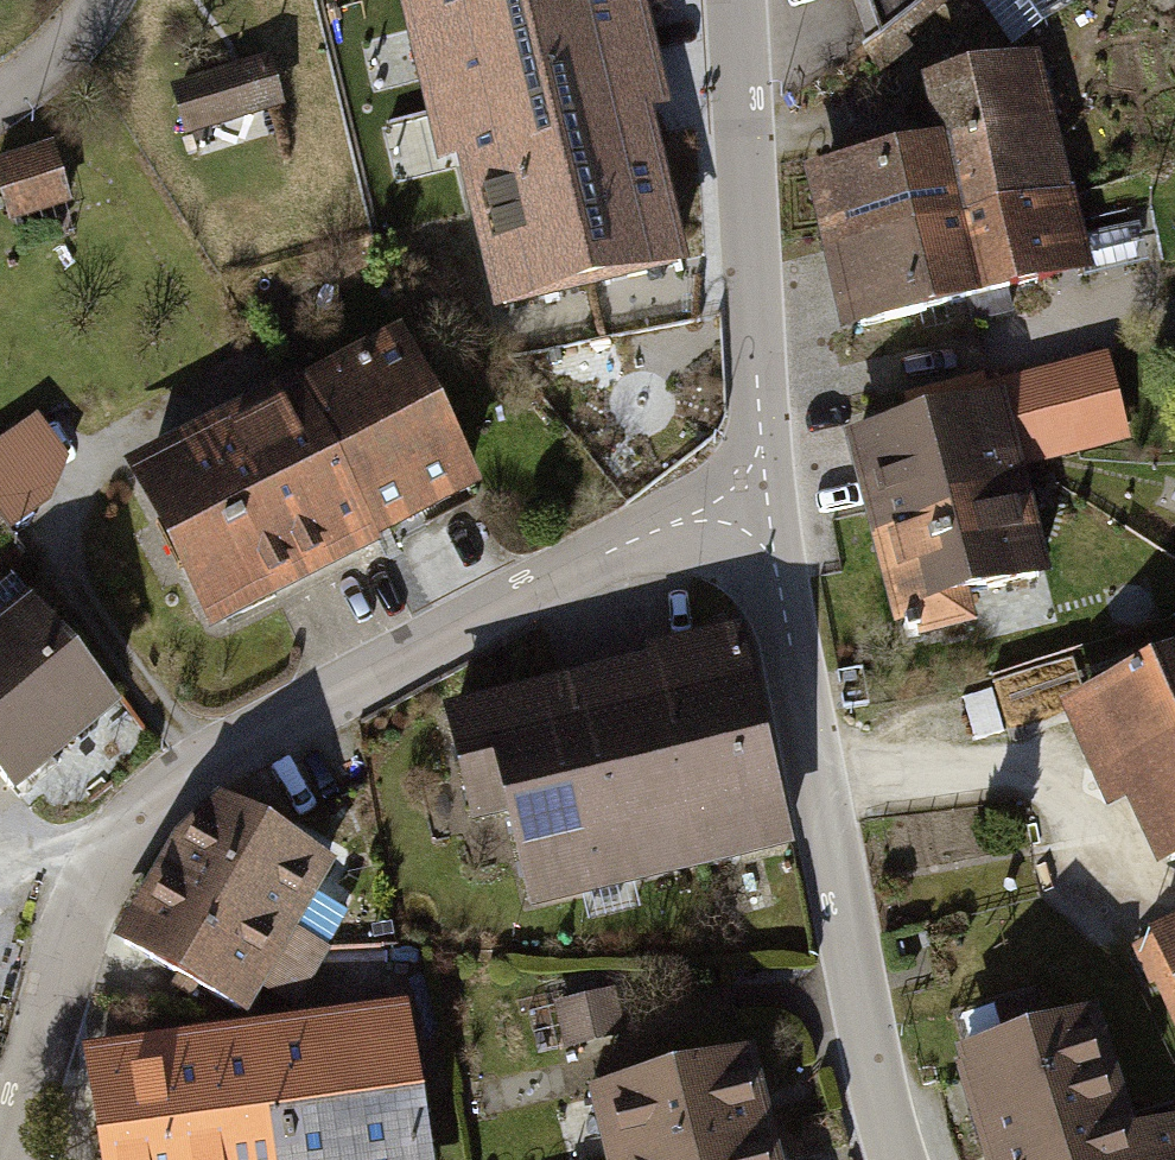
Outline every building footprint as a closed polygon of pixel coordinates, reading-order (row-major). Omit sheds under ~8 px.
[(615,0),(431,0),(506,309),(680,267),(615,0)] [(882,42),(935,0),(867,0),(882,42)] [(262,54),(159,82),(174,138),(277,110),(262,54)] [(946,149),(818,179),(833,244),(1064,190),(1034,62),(931,85),(946,149)] [(0,151),(0,222),(63,205),(45,139),(0,151)] [(853,331),(1084,278),(1064,190),(833,244),(853,331)] [(399,346),(300,395),(370,534),(468,485),(399,346)] [(1105,366),(852,438),(905,626),(1047,585),(1015,472),(1127,441),(1105,366)] [(370,534),(300,395),(142,474),(212,613),(370,534)] [(0,433),(0,529),(36,505),(59,461),(27,414),(0,433)] [(108,716),(17,602),(0,615),(0,801),(108,716)] [(704,662),(654,673),(697,856),(786,832),(737,624),(697,633),(704,662)] [(1068,709),(1113,806),(1131,797),(1164,870),(1174,865),(1174,659),(1068,709)] [(654,673),(452,723),(472,818),(505,808),(529,898),(697,856),(654,673)] [(218,800),(127,950),(235,1016),(327,867),(218,800)] [(1157,937),(1174,977),(1174,929),(1157,937)] [(608,990),(545,1005),(557,1051),(619,1036),(608,990)] [(967,1051),(1001,1159),(1174,1159),(1174,1115),(1124,1131),(1088,1014),(967,1051)] [(93,1064),(107,1159),(422,1159),(402,1021),(93,1064)] [(602,1087),(620,1159),(637,1159),(767,1128),(748,1051),(602,1087)] [(767,1128),(637,1159),(775,1159),(767,1128)]
